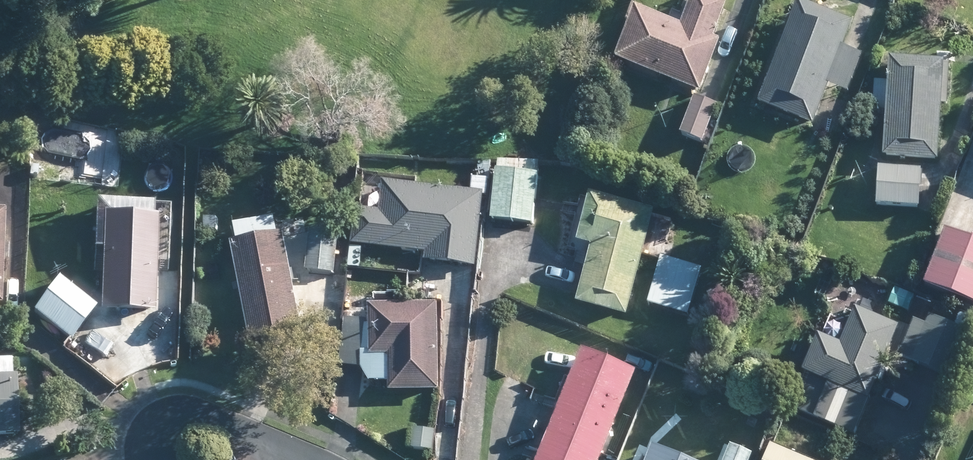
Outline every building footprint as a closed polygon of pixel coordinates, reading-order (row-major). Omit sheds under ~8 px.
[(726,9),(729,2),(725,0),(693,0),(683,24),(677,22),(640,6),(619,59),(671,80),(675,81),(694,89),(703,92),(724,39),(715,36),(726,9)] [(847,0),(830,0),(827,9),(821,6),(805,0),(801,0),(761,103),(765,104),(790,114),(815,124),(831,83),(849,90),(866,47),(862,46),(849,41),(857,20),(852,19),(857,4),(852,2),(847,0)] [(940,159),(941,137),(944,104),(950,104),(952,63),(946,62),(946,60),(893,56),(887,153),(887,156),(940,159)] [(718,103),(713,101),(697,95),(684,129),(682,132),(704,140),(718,103)] [(764,108),(758,124),(770,129),(777,114),(764,108)] [(536,204),(536,197),(540,163),(500,158),(493,219),(533,223),(536,204)] [(693,159),(688,170),(696,174),(700,162),(693,159)] [(922,206),(923,178),(924,167),(880,166),(879,204),(922,206)] [(175,207),(177,172),(160,170),(158,195),(165,206),(175,207)] [(477,190),(419,184),(385,180),(382,210),(359,207),(357,207),(353,244),(426,252),(426,259),(471,264),(477,264),(485,191),(477,190)] [(655,216),(656,209),(593,192),(591,198),(580,240),(595,244),(593,252),(591,260),(582,293),(579,302),(629,315),(645,255),(655,216)] [(159,226),(159,216),(105,214),(103,269),(101,308),(156,310),(158,259),(159,226)] [(972,301),(972,237),(950,228),(931,275),(927,284),(972,301)] [(307,270),(334,274),(339,231),(312,229),(310,242),(308,256),(307,270)] [(294,273),(286,236),(285,232),(237,241),(234,242),(252,337),(279,332),(304,327),(298,295),(295,279),(294,273)] [(211,259),(208,248),(198,250),(201,261),(211,259)] [(704,267),(674,258),(668,257),(663,255),(662,259),(649,303),(690,315),(704,267)] [(871,290),(876,291),(884,294),(889,278),(876,274),(876,276),(871,290)] [(97,305),(87,297),(59,276),(34,309),(72,338),(97,305)] [(391,390),(442,390),(441,302),(400,303),(372,303),(372,305),(372,354),(391,354),(391,390)] [(884,380),(889,367),(885,365),(902,325),(858,307),(858,309),(845,304),(834,309),(823,334),(821,333),(805,371),(807,372),(801,386),(807,389),(798,409),(853,432),(856,433),(873,393),(879,378),(884,380)] [(912,360),(950,376),(969,331),(930,315),(913,357),(912,360)] [(365,318),(350,317),(348,317),(344,345),(365,347),(368,319),(365,318)] [(639,371),(586,348),(573,378),(560,411),(539,459),(601,459),(639,371)] [(17,367),(13,367),(13,358),(0,358),(0,433),(19,433),(17,367)] [(773,442),(766,459),(815,459),(773,442)] [(657,444),(650,459),(695,459),(657,444)] [(755,453),(733,444),(729,452),(726,459),(752,459),(755,453)]
